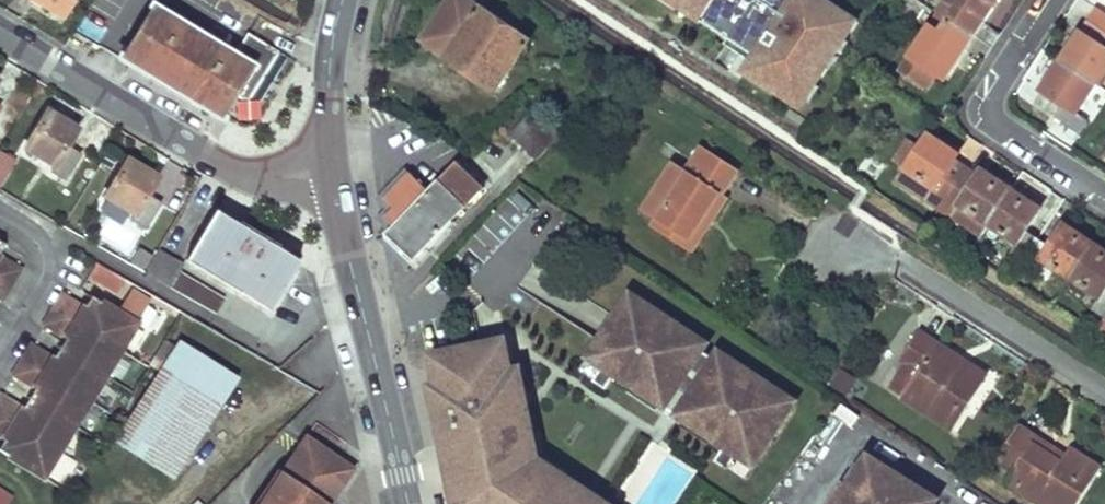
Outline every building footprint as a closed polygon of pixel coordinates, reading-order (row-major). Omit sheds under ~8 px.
[(60,16),(70,0),(35,0),(60,16)] [(424,43),(497,91),(530,41),(467,0),(453,0),(424,43)] [(863,10),(846,0),(665,0),(751,49),(739,69),(806,107),(863,10)] [(911,57),(939,74),(946,79),(997,0),(948,0),(959,7),(951,20),(941,34),(930,28),(911,57)] [(948,0),(940,13),(951,20),(959,7),(948,0)] [(151,6),(120,56),(219,117),(233,95),(249,66),(231,55),(151,6)] [(1053,77),(1057,81),(1048,95),(1064,106),(1057,116),(1079,131),(1087,120),(1078,114),(1098,84),(1104,73),(1104,12),(1098,8),(1082,33),(1086,36),(1079,49),(1073,46),(1053,77)] [(941,34),(951,20),(940,13),(930,28),(941,34)] [(249,66),(233,95),(240,99),(246,98),(275,50),(245,32),(231,55),(249,66)] [(1082,33),(1073,46),(1079,49),(1086,36),(1082,33)] [(939,74),(911,57),(902,72),(929,89),(939,74)] [(1053,77),(1043,91),(1048,95),(1057,81),(1053,77)] [(536,109),(513,133),(538,159),(562,135),(536,109)] [(46,110),(23,147),(52,165),(50,170),(62,178),(77,153),(68,146),(73,134),(59,127),(64,120),(46,110)] [(64,120),(59,127),(73,134),(77,128),(64,120)] [(900,179),(982,235),(990,223),(1019,243),(1013,253),(1035,269),(1043,258),(1102,297),(1095,307),(1104,314),(1104,258),(1104,250),(1080,234),(1077,238),(1062,230),(1052,245),(1029,230),(1039,214),(1024,204),(1028,199),(996,179),(994,184),(979,175),(955,159),(940,149),(943,144),(929,135),(920,149),(907,169),(900,179)] [(909,141),(895,161),(907,169),(920,149),(909,141)] [(943,144),(940,149),(955,159),(959,154),(943,144)] [(675,162),(644,210),(657,218),(690,240),(709,211),(717,216),(730,197),(725,193),(739,170),(703,145),(693,161),(704,169),(698,177),(687,170),(675,162)] [(15,160),(0,150),(0,186),(15,160)] [(126,158),(103,196),(133,213),(130,218),(143,225),(159,202),(147,195),(154,183),(138,174),(142,168),(126,158)] [(395,227),(386,236),(411,261),(484,187),(460,161),(430,192),(395,227)] [(693,161),(687,170),(698,177),(704,169),(693,161)] [(142,168),(138,174),(154,183),(158,178),(142,168)] [(983,170),(979,175),(994,184),(996,179),(983,170)] [(411,174),(387,198),(396,208),(387,217),(395,227),(430,192),(411,174)] [(1028,199),(1024,204),(1039,214),(1042,209),(1028,199)] [(657,218),(651,226),(693,253),(717,216),(709,211),(690,240),(657,218)] [(213,212),(185,259),(268,309),(296,261),(213,212)] [(1065,224),(1062,230),(1077,238),(1080,234),(1065,224)] [(136,248),(129,260),(139,267),(147,254),(136,248)] [(155,249),(142,272),(214,313),(223,298),(177,271),(181,264),(155,249)] [(10,283),(19,268),(0,257),(0,277),(10,283)] [(119,291),(124,274),(93,265),(88,283),(119,291)] [(2,296),(10,283),(0,277),(0,295),(2,296)] [(61,295),(52,309),(119,348),(146,297),(127,286),(113,311),(87,297),(80,307),(61,295)] [(794,400),(632,289),(588,351),(604,362),(594,376),(607,384),(612,377),(622,361),(634,369),(628,378),(664,403),(670,394),(682,403),(676,411),(712,436),(718,427),(730,435),(719,451),(714,458),(727,466),(736,452),(751,463),(794,400)] [(52,309),(43,323),(64,336),(57,347),(103,374),(119,348),(52,309)] [(908,364),(891,389),(953,428),(983,382),(946,358),(951,351),(920,331),(901,358),(908,364)] [(431,355),(438,385),(431,386),(456,503),(612,503),(562,472),(558,479),(532,462),(525,433),(533,431),(519,365),(511,367),(506,339),(431,355)] [(233,373),(187,342),(121,443),(167,473),(233,373)] [(29,347),(21,360),(87,400),(103,374),(57,347),(51,357),(29,347)] [(604,362),(588,351),(579,365),(594,376),(604,362)] [(951,351),(946,358),(983,382),(988,376),(951,351)] [(21,360),(13,373),(34,386),(27,399),(72,426),(87,400),(21,360)] [(634,369),(622,361),(612,377),(623,385),(628,378),(634,369)] [(846,393),(856,380),(842,370),(833,384),(846,393)] [(670,394),(664,403),(676,411),(682,403),(670,394)] [(56,454),(72,426),(27,399),(19,412),(0,400),(0,422),(56,454)] [(1,440),(0,442),(0,455),(41,479),(56,454),(0,422),(0,440),(1,440)] [(997,457),(1014,467),(1006,480),(1043,503),(1077,503),(1100,467),(1070,447),(1066,454),(1062,460),(1033,443),(1038,436),(1019,424),(997,457)] [(708,443),(719,451),(730,435),(718,427),(712,436),(708,443)] [(251,503),(327,503),(343,477),(340,457),(305,435),(279,472),(276,469),(251,503)] [(1038,436),(1033,443),(1062,460),(1066,454),(1038,436)] [(742,477),(751,463),(736,452),(727,466),(742,477)] [(866,454),(847,484),(844,483),(831,503),(931,503),(927,492),(866,454)] [(352,465),(340,457),(343,477),(352,465)] [(9,495),(0,489),(0,503),(4,503),(9,495)]
